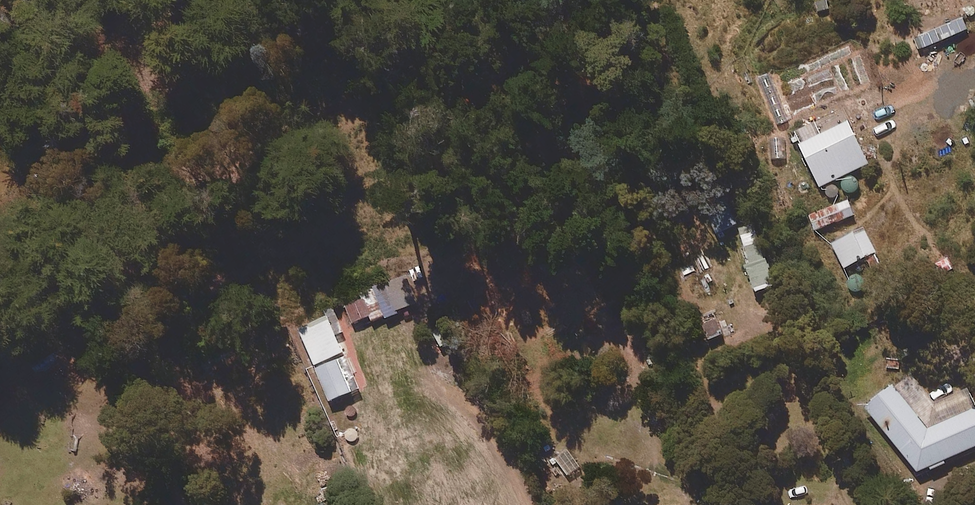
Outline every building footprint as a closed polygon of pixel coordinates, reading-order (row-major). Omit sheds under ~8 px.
[(871,167),(850,125),(802,149),(823,191),(871,167)] [(855,217),(849,202),(810,218),(816,233),(855,217)] [(738,228),(729,203),(709,209),(717,235),(738,228)] [(767,270),(755,229),(741,232),(752,274),(767,270)] [(882,268),(866,233),(834,247),(845,272),(868,262),(872,272),(882,268)] [(410,279),(378,290),(387,318),(420,307),(410,279)] [(365,302),(371,320),(372,323),(387,318),(378,290),(363,296),(365,302)] [(371,320),(365,302),(348,307),(354,326),(371,320)] [(330,319),(302,332),(319,370),(347,357),(330,319)] [(319,370),(317,370),(334,407),(364,393),(347,357),(319,370)] [(974,452),(974,398),(971,390),(936,407),(912,381),(870,410),(922,477),(974,452)]
